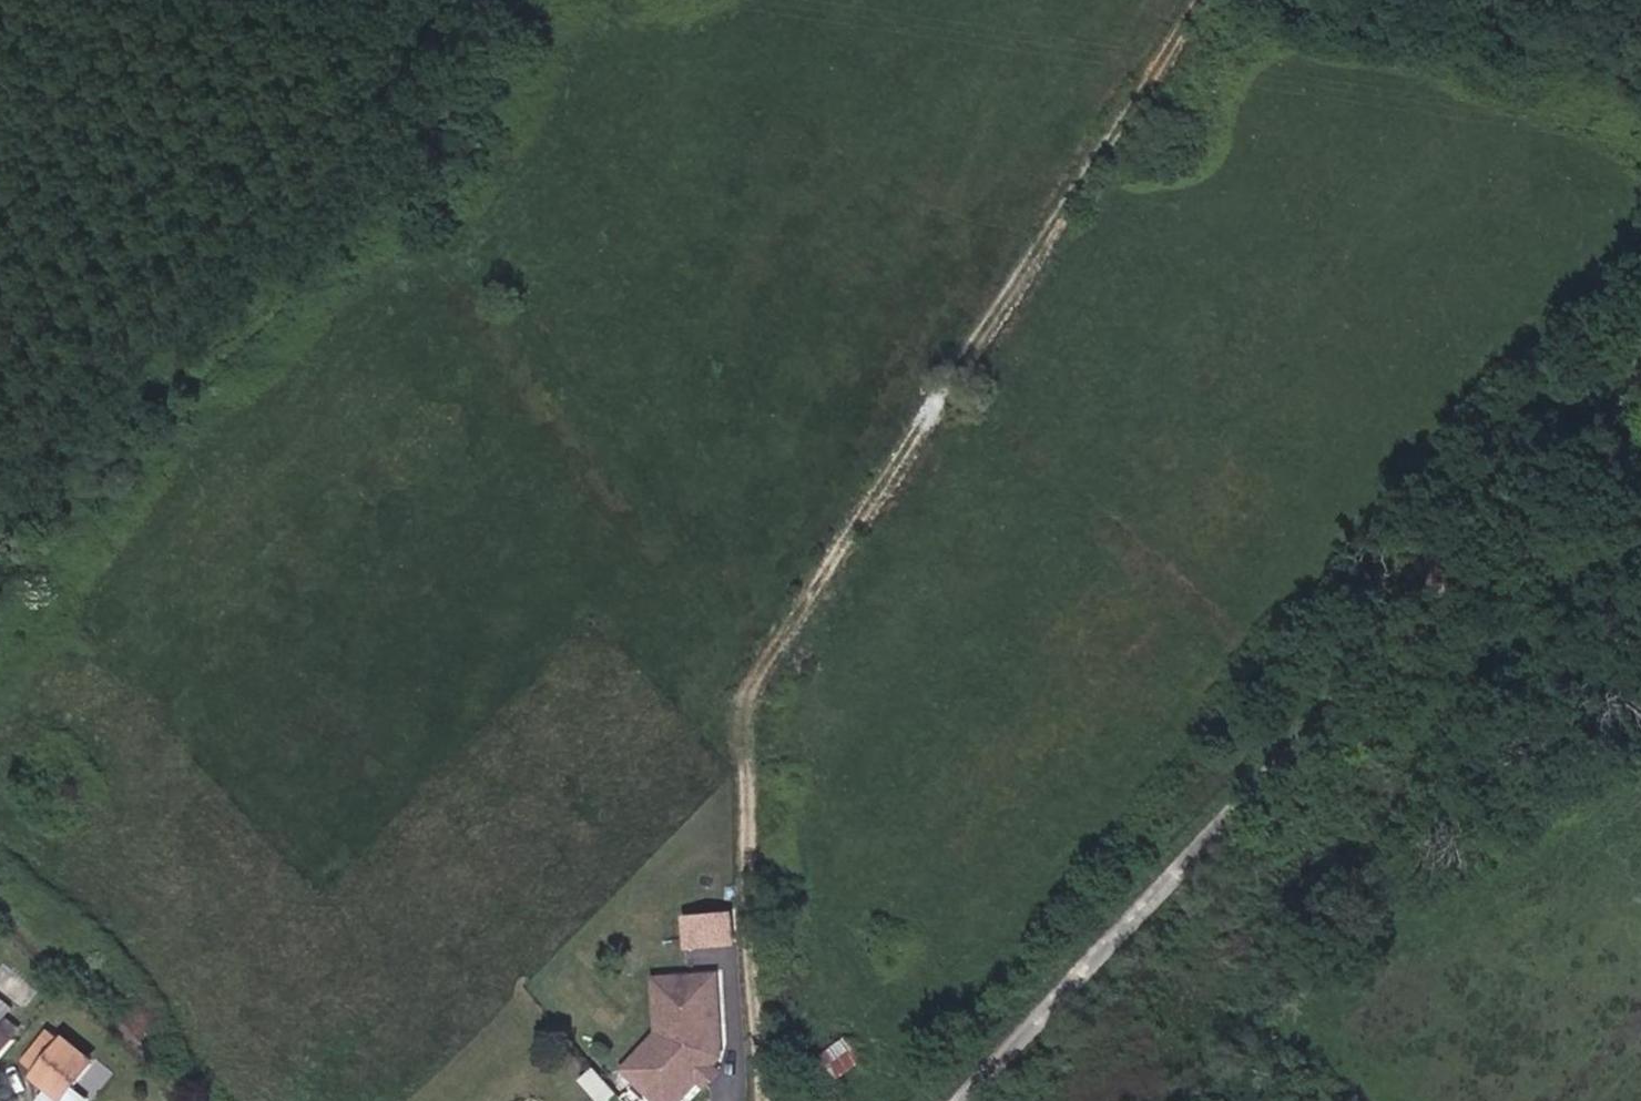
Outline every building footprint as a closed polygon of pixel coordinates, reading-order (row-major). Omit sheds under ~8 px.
[(684,914),(688,948),(741,942),(737,907),(684,914)] [(10,960),(0,951),(0,972),(10,960)] [(0,987),(0,1051),(17,1065),(47,1026),(0,987)] [(676,994),(679,1055),(636,1100),(637,1100),(701,1100),(712,1091),(723,1068),(721,992),(676,994)] [(679,1055),(676,994),(660,994),(662,1054),(625,1087),(636,1100),(679,1055)] [(102,1069),(118,1051),(82,1017),(68,1031),(78,1042),(63,1055),(72,1065),(59,1077),(86,1100),(113,1100),(125,1088),(102,1069)] [(52,1045),(63,1055),(78,1042),(68,1031),(52,1045)] [(848,1033),(822,1054),(840,1077),(867,1056),(848,1033)] [(718,1098),(712,1091),(701,1100),(715,1100),(718,1098)]
